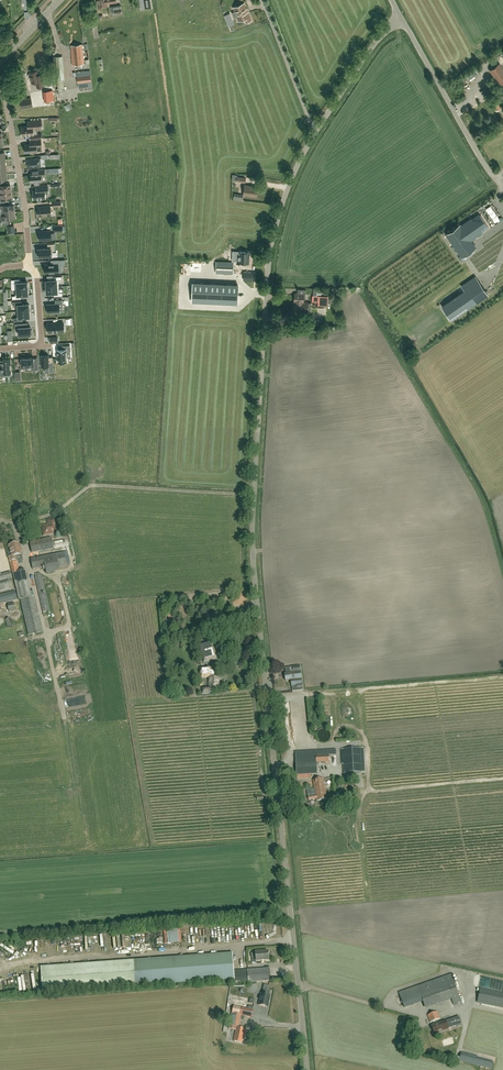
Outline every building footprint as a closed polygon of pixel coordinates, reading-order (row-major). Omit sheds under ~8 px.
[(140,4),(141,9),(151,8),(150,0),(144,0),(145,4),(140,4)] [(244,4),(233,8),(235,13),(236,12),(237,15),(236,16),(238,21),(245,19),(246,22),(251,21),(248,12),(248,13),(244,4)] [(71,45),(73,65),(84,64),(82,44),(71,45)] [(63,79),(65,79),(62,56),(55,56),(58,88),(64,88),(63,79)] [(489,70),(500,85),(502,82),(502,70),(499,63),(489,70)] [(90,70),(76,72),(78,88),(92,86),(90,70)] [(30,72),(30,73),(29,74),(28,75),(28,77),(29,78),(31,78),(32,83),(36,82),(37,88),(43,86),(42,77),(41,74),(38,75),(37,71),(30,72)] [(44,102),(54,101),(52,89),(48,89),(49,90),(43,91),(44,102)] [(31,98),(20,100),(22,109),(33,107),(31,98)] [(42,128),(41,120),(28,121),(28,126),(21,127),(22,135),(30,135),(30,139),(35,139),(35,134),(33,135),(33,129),(42,128)] [(29,144),(25,145),(25,152),(37,152),(37,147),(41,146),(41,140),(34,140),(29,141),(29,144)] [(28,167),(40,166),(40,158),(27,159),(28,167)] [(31,174),(30,174),(30,182),(42,181),(41,177),(45,176),(45,173),(45,169),(37,170),(31,170),(31,174)] [(1,189),(1,193),(11,192),(10,185),(3,185),(3,183),(0,183),(0,190),(1,189)] [(48,190),(48,185),(36,186),(36,190),(33,191),(33,199),(45,198),(45,193),(48,193),(48,190)] [(256,197),(258,188),(251,187),(251,186),(245,185),(243,195),(256,197)] [(11,199),(11,192),(1,193),(1,196),(0,196),(0,203),(5,202),(4,199),(11,199)] [(50,206),(45,206),(45,207),(38,207),(38,216),(51,215),(50,206)] [(2,219),(2,225),(8,224),(8,219),(15,218),(15,211),(0,213),(1,215),(0,215),(0,216),(0,219),(2,219)] [(462,257),(476,248),(470,240),(477,235),(478,237),(479,236),(482,234),(481,232),(488,227),(479,213),(461,226),(460,225),(446,234),(462,257)] [(51,239),(51,231),(39,232),(40,239),(51,239)] [(38,250),(37,250),(37,254),(38,254),(39,257),(52,256),(51,251),(55,251),(54,243),(48,244),(48,248),(38,248),(38,250)] [(468,259),(481,250),(479,247),(466,256),(468,259)] [(240,252),(240,254),(236,254),(236,263),(240,263),(240,262),(248,263),(249,252),(240,252)] [(233,274),(233,262),(216,261),(216,273),(233,274)] [(45,272),(58,272),(58,264),(45,265),(45,272)] [(254,272),(244,272),(243,280),(254,280),(254,272)] [(45,285),(46,285),(46,287),(59,286),(59,280),(62,280),(62,276),(53,276),(53,280),(46,280),(46,281),(45,281),(45,285)] [(28,287),(28,283),(27,283),(27,282),(20,282),(20,279),(11,279),(11,283),(14,283),(15,289),(28,288),(28,287)] [(193,281),(192,302),(237,304),(238,283),(193,281)] [(488,294),(478,281),(442,306),(451,320),(488,294)] [(63,296),(63,292),(59,292),(59,286),(46,287),(46,288),(45,288),(46,292),(47,293),(54,293),(54,296),(63,296)] [(15,295),(12,296),(12,299),(21,299),(21,295),(28,295),(28,293),(29,293),(29,289),(28,290),(28,288),(15,289),(15,295)] [(331,295),(331,296),(328,296),(327,300),(325,299),(325,296),(317,295),(318,289),(313,288),(313,295),(312,295),(312,302),(318,302),(317,307),(324,308),(324,307),(327,307),(328,303),(330,304),(331,302),(333,302),(333,295),(331,295)] [(294,300),(295,301),(294,309),(310,311),(311,303),(309,303),(309,302),(304,301),(304,299),(305,299),(305,293),(294,292),(294,300)] [(47,305),(46,305),(46,310),(47,310),(47,312),(59,312),(59,306),(62,306),(62,299),(55,300),(55,304),(47,304),(47,305)] [(17,311),(29,310),(29,309),(30,309),(30,305),(29,305),(29,304),(22,304),(21,301),(13,301),(13,305),(16,305),(17,311)] [(30,316),(30,312),(29,312),(29,310),(17,311),(17,317),(14,318),(14,321),(23,321),(23,317),(30,317),(30,316)] [(48,323),(48,333),(64,332),(64,322),(48,323)] [(31,329),(31,326),(24,327),(24,323),(15,324),(15,331),(19,331),(19,336),(33,335),(32,329),(31,329)] [(58,349),(57,349),(58,362),(67,362),(67,361),(67,352),(70,352),(70,344),(64,345),(64,349),(58,349)] [(53,356),(48,357),(48,355),(41,356),(41,366),(49,366),(49,372),(54,372),(53,356)] [(21,359),(20,359),(20,364),(21,364),(21,366),(21,367),(22,367),(22,366),(32,366),(32,370),(39,369),(38,363),(34,363),(34,358),(34,357),(33,357),(29,357),(25,358),(21,358),(21,359)] [(0,369),(0,376),(6,376),(5,372),(11,372),(10,359),(2,359),(3,369),(0,369)] [(44,535),(57,532),(55,523),(54,519),(48,520),(48,524),(42,526),(44,535)] [(32,553),(54,549),(51,538),(30,542),(32,553)] [(18,543),(9,546),(11,557),(9,557),(10,562),(16,560),(15,556),(21,555),(19,549),(20,549),(18,543)] [(0,552),(0,564),(9,562),(7,551),(0,552)] [(68,552),(64,553),(31,560),(33,570),(45,567),(46,571),(59,569),(59,568),(67,567),(66,563),(70,563),(68,552)] [(11,563),(10,563),(14,579),(14,580),(15,580),(20,601),(21,606),(29,635),(35,633),(42,631),(34,596),(31,597),(30,592),(25,571),(18,573),(15,562),(11,563)] [(12,578),(11,572),(0,575),(0,591),(10,588),(8,579),(12,578)] [(43,575),(37,576),(44,611),(50,610),(47,596),(43,575)] [(0,595),(0,604),(17,600),(15,592),(0,595)] [(199,645),(204,662),(217,658),(212,641),(199,645)] [(285,681),(291,681),(291,686),(298,686),(298,689),(302,689),(300,665),(292,666),(293,674),(284,675),(285,681)] [(202,688),(202,694),(212,693),(212,689),(220,689),(219,675),(218,675),(217,670),(212,670),(212,668),(200,668),(201,678),(209,677),(209,683),(208,683),(208,687),(202,688)] [(345,764),(343,764),(344,775),(362,773),(360,748),(344,750),(345,764)] [(295,753),(296,774),(317,773),(316,764),(330,763),(329,756),(336,756),(336,750),(295,753)] [(315,791),(326,789),(324,779),(313,781),(315,791)] [(326,789),(315,791),(315,796),(308,797),(309,801),(316,799),(316,801),(327,799),(326,789)] [(182,929),(169,929),(169,935),(165,935),(165,937),(162,937),(162,943),(182,943),(182,929)] [(255,961),(268,960),(267,951),(254,952),(254,953),(251,953),(251,957),(255,957),(255,961)] [(125,961),(40,967),(41,971),(43,993),(231,979),(235,979),(235,981),(235,983),(248,982),(248,983),(270,981),(269,969),(236,971),(234,971),(232,953),(125,961)] [(451,975),(434,981),(417,987),(425,1009),(452,1000),(453,1005),(461,1002),(451,975)] [(479,985),(502,990),(502,982),(486,979),(486,978),(481,977),(479,985)] [(478,1003),(502,1008),(502,994),(481,989),(478,1003)] [(404,1009),(411,1007),(405,991),(399,993),(404,1009)] [(261,993),(259,1005),(267,1007),(270,995),(269,995),(270,992),(267,992),(267,995),(261,993)] [(232,1013),(232,1014),(242,1016),(251,1018),(254,1007),(249,1006),(248,1009),(234,1006),(232,1013)] [(430,1023),(440,1020),(437,1012),(428,1015),(430,1023)] [(431,1025),(431,1026),(434,1034),(457,1026),(457,1027),(461,1026),(461,1025),(462,1024),(459,1016),(446,1021),(445,1020),(431,1025)] [(246,1036),(247,1029),(237,1027),(234,1041),(243,1042),(244,1036),(246,1036)] [(401,1049),(402,1040),(374,1037),(373,1045),(401,1049)] [(459,1061),(475,1065),(477,1057),(461,1053),(459,1061)]
